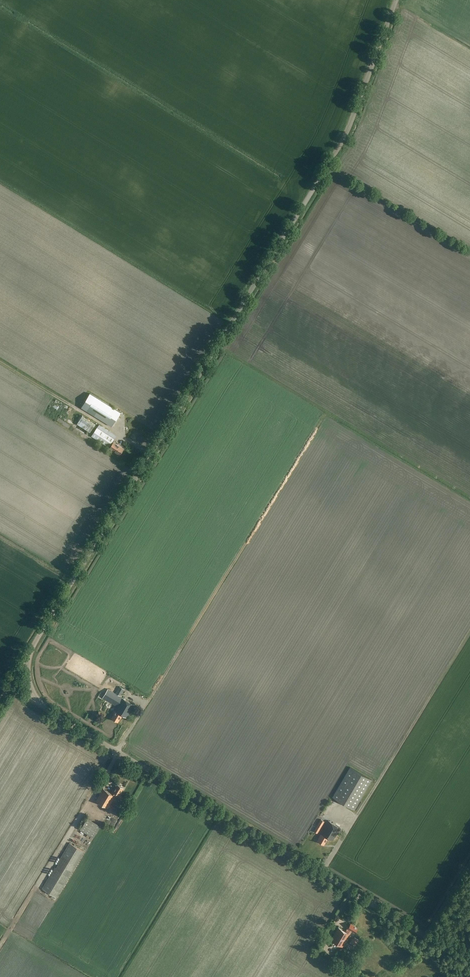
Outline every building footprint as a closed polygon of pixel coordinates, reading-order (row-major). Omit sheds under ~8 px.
[(88,394),(80,407),(110,427),(119,413),(88,394)] [(51,408),(47,412),(51,416),(55,411),(51,408)] [(96,424),(83,416),(78,424),(90,432),(96,424)] [(117,436),(99,424),(92,436),(109,447),(117,436)] [(124,448),(114,441),(110,448),(120,454),(124,448)] [(124,689),(120,686),(115,693),(108,689),(103,698),(117,706),(115,710),(115,711),(113,714),(114,714),(111,718),(118,722),(120,718),(121,718),(123,715),(127,717),(134,704),(120,696),(124,689)] [(372,780),(350,767),(333,797),(354,810),(372,780)] [(124,787),(118,784),(114,790),(112,789),(110,792),(104,788),(96,801),(108,808),(117,794),(119,795),(124,787)] [(125,801),(120,799),(119,801),(118,800),(116,804),(121,808),(125,801)] [(101,825),(87,817),(81,829),(94,837),(101,825)] [(324,821),(321,819),(316,828),(319,830),(324,821)] [(341,827),(329,820),(321,833),(321,834),(319,837),(320,837),(317,841),(324,845),(328,838),(333,841),(341,827)] [(85,852),(70,842),(42,888),(57,897),(85,852)] [(358,928),(351,923),(348,928),(347,932),(338,927),(331,939),(343,946),(350,934),(352,930),(355,932),(358,928)] [(360,940),(355,937),(354,939),(353,938),(350,943),(356,946),(360,940)] [(352,964),(337,954),(334,960),(348,969),(352,964)]
